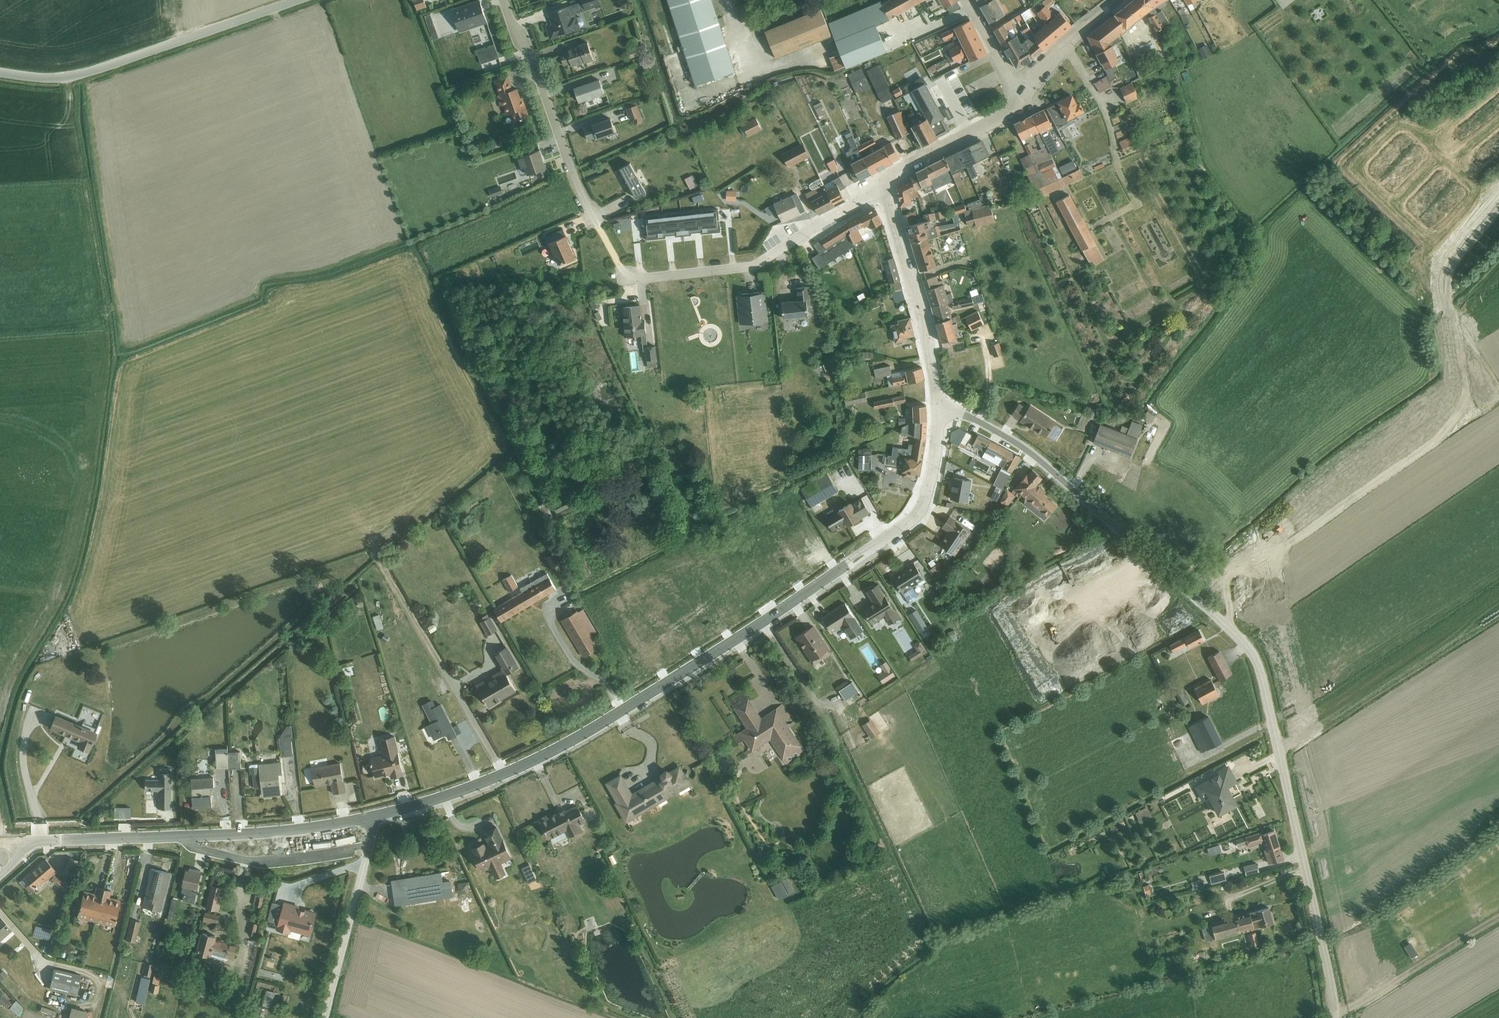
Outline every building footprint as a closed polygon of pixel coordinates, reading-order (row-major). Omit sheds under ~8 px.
[(425,0),(414,0),(417,9),(427,6),(425,0)] [(552,37),(582,26),(584,24),(584,21),(584,19),(582,17),(580,16),(577,16),(576,13),(601,4),(600,0),(582,0),(582,1),(550,12),(554,25),(548,27),(552,37)] [(695,84),(736,71),(717,13),(712,0),(668,0),(695,84)] [(829,22),(840,51),(830,56),(834,70),(880,53),(881,55),(888,52),(877,24),(889,18),(889,16),(922,0),(887,0),(882,3),(881,0),(879,0),(829,22)] [(932,10),(942,4),(943,7),(956,0),(926,0),(932,10)] [(990,22),(1005,13),(998,0),(978,0),(990,22)] [(1041,8),(1062,33),(1073,25),(1060,10),(1059,11),(1057,9),(1053,12),(1048,6),(1054,1),(1053,0),(1045,0),(1044,0),(1047,4),(1041,8)] [(1151,0),(1132,0),(1087,35),(1097,53),(1112,45),(1122,39),(1122,38),(1120,35),(1149,9),(1152,15),(1149,17),(1156,28),(1155,30),(1160,38),(1164,36),(1166,35),(1161,27),(1170,21),(1162,9),(1158,12),(1156,9),(1153,4),(1151,0)] [(1153,4),(1156,9),(1166,4),(1164,0),(1151,0),(1153,4)] [(1191,10),(1195,7),(1192,2),(1191,0),(1185,0),(1191,10)] [(453,11),(459,32),(488,22),(481,2),(453,11)] [(1172,14),(1177,11),(1173,4),(1168,8),(1172,14)] [(821,6),(765,28),(776,56),(832,35),(821,6)] [(1034,14),(1030,7),(1021,13),(1023,16),(1025,19),(1034,14)] [(1183,7),(1178,10),(1185,24),(1190,21),(1183,7)] [(1053,41),(1062,33),(1041,8),(1036,12),(1046,23),(1042,26),(1053,41)] [(439,37),(431,13),(425,15),(433,39),(439,37)] [(1013,18),(994,29),(1002,43),(1012,37),(1008,30),(1014,27),(1011,22),(1014,21),(1013,18)] [(976,30),(970,19),(937,35),(939,40),(944,38),(944,39),(957,33),(959,38),(976,30)] [(1034,56),(1043,49),(1034,34),(1026,21),(1020,25),(1022,28),(1021,29),(1026,39),(1030,46),(1028,47),(1034,56)] [(1034,34),(1043,49),(1053,41),(1042,26),(1040,24),(1035,28),(1037,31),(1034,34)] [(981,41),(976,30),(959,38),(962,44),(950,50),(952,55),(981,41)] [(1033,57),(1034,56),(1028,47),(1030,46),(1026,39),(1021,41),(1017,34),(1012,37),(1002,43),(1016,67),(1031,58),(1030,56),(1032,55),(1033,57)] [(987,52),(981,41),(952,55),(955,61),(968,54),(971,60),(987,52)] [(588,43),(560,52),(564,65),(571,63),(572,66),(594,59),(588,43)] [(1207,43),(1198,48),(1203,58),(1212,53),(1207,43)] [(500,57),(496,44),(477,51),(481,63),(500,57)] [(645,44),(627,50),(630,58),(648,52),(645,44)] [(1112,45),(1097,53),(1105,68),(1107,73),(1117,68),(1115,63),(1119,61),(1116,55),(1117,54),(1112,45)] [(865,66),(882,102),(893,97),(875,58),(865,63),(866,66),(865,66)] [(647,59),(641,61),(644,69),(650,67),(647,59)] [(935,63),(927,68),(930,73),(938,69),(935,63)] [(1182,64),(1173,69),(1175,73),(1178,72),(1184,69),(1182,64)] [(862,68),(848,74),(857,93),(871,86),(862,68)] [(1108,74),(1107,74),(1110,80),(1117,76),(1114,72),(1118,70),(1117,68),(1107,73),(1108,74)] [(516,119),(528,115),(518,87),(514,88),(509,74),(493,80),(502,106),(504,105),(507,114),(513,112),(516,119)] [(1110,80),(1107,74),(1094,82),(1100,92),(1112,84),(1110,80)] [(945,117),(923,76),(904,85),(908,92),(912,90),(922,109),(930,125),(943,118),(945,117)] [(600,80),(574,88),(579,103),(605,94),(600,80)] [(1132,81),(1120,87),(1128,102),(1139,97),(1132,81)] [(899,85),(893,88),(896,95),(903,92),(899,85)] [(674,87),(667,89),(674,112),(682,109),(674,87)] [(841,87),(834,92),(837,97),(844,92),(841,87)] [(1072,94),(1047,107),(1059,129),(1079,118),(1078,117),(1085,112),(1084,111),(1086,111),(1081,100),(1077,103),(1072,94)] [(643,121),(636,101),(631,103),(632,106),(626,108),(630,119),(633,118),(635,124),(643,121)] [(821,101),(813,105),(821,119),(828,116),(821,101)] [(1143,117),(1154,112),(1150,103),(1139,108),(1143,117)] [(949,107),(943,110),(948,120),(951,119),(954,117),(949,107)] [(930,125),(922,109),(917,112),(921,118),(919,119),(920,121),(912,125),(923,145),(937,138),(930,125)] [(1044,109),(1031,115),(1050,153),(1059,149),(1049,129),(1053,127),(1044,109)] [(910,132),(900,110),(887,116),(897,138),(910,132)] [(756,115),(742,122),(749,135),(762,129),(756,115)] [(1025,168),(1036,189),(1062,177),(1051,154),(1050,153),(1031,115),(1014,123),(1029,153),(1020,158),(1025,167),(1025,168)] [(611,118),(584,127),(588,139),(597,136),(597,138),(616,131),(611,118)] [(948,128),(943,118),(930,125),(937,138),(950,131),(949,129),(948,128)] [(841,130),(835,133),(841,144),(847,141),(841,130)] [(855,138),(851,131),(845,134),(852,146),(849,148),(850,149),(846,151),(853,167),(859,178),(872,171),(855,138)] [(1133,135),(1119,141),(1123,150),(1136,144),(1133,135)] [(858,136),(855,138),(872,171),(892,161),(884,145),(879,147),(874,137),(862,143),(858,136)] [(981,139),(970,145),(977,160),(989,155),(981,139)] [(892,141),(884,145),(892,161),(900,157),(892,141)] [(789,166),(809,155),(803,143),(782,153),(789,166)] [(970,145),(959,150),(967,166),(972,177),(978,174),(972,162),(977,160),(970,145)] [(538,176),(549,173),(542,149),(517,156),(521,168),(526,166),(528,173),(537,171),(538,176)] [(959,150),(945,156),(953,174),(955,178),(958,185),(964,182),(959,169),(967,166),(959,150)] [(945,156),(925,166),(932,182),(935,187),(935,188),(955,178),(953,174),(945,156)] [(821,168),(828,165),(824,157),(817,159),(821,168)] [(835,161),(829,165),(832,172),(839,168),(835,161)] [(631,162),(620,168),(636,197),(646,192),(631,162)] [(932,182),(925,166),(910,174),(912,179),(916,189),(922,185),(923,187),(925,186),(926,191),(935,187),(932,182)] [(854,180),(859,178),(853,167),(849,169),(854,180)] [(1062,177),(1036,189),(1040,196),(1083,176),(1079,168),(1062,177)] [(692,174),(685,178),(691,188),(697,185),(692,174)] [(840,174),(835,177),(841,188),(846,185),(840,174)] [(824,183),(820,176),(809,182),(812,189),(806,193),(811,202),(813,201),(819,213),(835,204),(824,183)] [(835,177),(824,183),(835,204),(846,199),(841,188),(835,177)] [(916,189),(912,179),(898,187),(899,191),(898,191),(900,199),(901,203),(901,204),(912,202),(910,197),(918,196),(916,189)] [(501,186),(489,190),(491,197),(503,192),(501,186)] [(737,189),(727,188),(726,199),(737,200),(737,189)] [(1022,189),(1015,192),(1017,197),(1025,193),(1022,189)] [(775,202),(783,220),(806,210),(798,191),(775,202)] [(702,193),(692,196),(694,203),(704,200),(702,193)] [(1070,194),(1056,201),(1082,250),(1083,249),(1092,266),(1105,259),(1096,243),(1096,242),(1070,194)] [(987,196),(980,198),(982,206),(990,204),(987,196)] [(982,206),(980,198),(968,202),(970,209),(982,206)] [(964,210),(967,209),(965,203),(954,206),(956,213),(964,210)] [(967,209),(964,210),(968,223),(975,221),(976,225),(995,221),(992,204),(990,204),(982,206),(970,209),(967,209)] [(883,222),(876,206),(848,221),(857,240),(863,237),(862,234),(873,229),(872,227),(883,222)] [(704,212),(699,212),(701,231),(701,233),(721,231),(718,208),(703,209),(704,212)] [(906,225),(918,222),(914,210),(903,214),(906,225)] [(924,220),(930,219),(944,216),(942,210),(923,214),(924,220)] [(681,212),(683,235),(692,235),(692,232),(701,231),(699,212),(694,213),(694,211),(681,212)] [(664,216),(666,235),(675,234),(676,236),(683,235),(681,212),(668,213),(668,216),(664,216)] [(658,215),(644,216),(647,239),(666,237),(666,235),(664,216),(658,216),(658,215)] [(918,222),(906,225),(909,233),(932,226),(930,219),(924,220),(918,222)] [(848,221),(814,243),(827,263),(855,244),(853,243),(857,240),(848,221)] [(932,226),(909,233),(911,241),(928,236),(936,233),(934,225),(932,226)] [(563,228),(547,236),(559,262),(566,259),(567,262),(576,258),(563,228)] [(928,236),(911,241),(920,270),(937,265),(928,238),(928,236)] [(904,298),(893,258),(884,261),(895,301),(904,298)] [(942,274),(925,280),(945,340),(961,334),(942,274)] [(809,285),(796,286),(797,299),(781,301),(783,318),(808,316),(808,310),(812,309),(809,285)] [(743,296),(738,296),(741,324),(768,321),(765,293),(759,294),(759,291),(743,293),(743,296)] [(956,297),(959,307),(977,302),(975,293),(956,297)] [(585,309),(591,306),(587,296),(580,299),(585,309)] [(595,297),(589,299),(594,309),(600,306),(595,297)] [(640,304),(623,306),(625,322),(623,323),(624,336),(642,334),(643,350),(646,350),(648,367),(657,365),(656,345),(648,346),(645,319),(641,319),(640,304)] [(585,311),(587,318),(594,316),(591,309),(585,311)] [(599,310),(595,312),(598,320),(603,318),(599,310)] [(969,316),(974,328),(986,323),(980,310),(969,316)] [(915,332),(911,319),(897,324),(901,336),(915,332)] [(986,356),(995,354),(991,339),(982,342),(986,356)] [(887,374),(892,373),(890,364),(874,368),(875,377),(887,374)] [(892,373),(894,384),(925,378),(922,366),(892,373)] [(866,391),(844,395),(846,404),(856,402),(857,404),(868,402),(866,391)] [(905,394),(874,400),(875,408),(906,401),(905,394)] [(1019,402),(1012,413),(1046,436),(1047,435),(1055,440),(1062,429),(1054,424),(1056,420),(1031,404),(1029,407),(1019,402)] [(915,420),(927,420),(926,404),(909,405),(910,421),(915,420)] [(1148,410),(1143,417),(1151,422),(1156,415),(1148,410)] [(892,454),(922,459),(926,438),(927,420),(915,420),(902,426),(901,434),(917,436),(915,444),(909,443),(908,448),(893,446),(892,454)] [(1101,423),(1093,442),(1131,457),(1143,424),(1132,420),(1130,427),(1123,425),(1120,431),(1101,423)] [(1092,423),(1089,432),(1095,434),(1097,425),(1092,423)] [(959,444),(967,431),(960,428),(953,431),(950,440),(959,444)] [(967,431),(959,444),(965,448),(973,434),(967,431)] [(985,451),(991,440),(976,433),(974,437),(976,438),(973,445),(985,451)] [(991,440),(985,451),(983,456),(1012,471),(1021,455),(991,440)] [(871,452),(859,454),(859,468),(872,468),(871,452)] [(922,459),(892,454),(884,453),(883,460),(885,460),(885,463),(888,463),(888,465),(903,467),(902,476),(911,477),(912,472),(920,473),(922,459)] [(1001,468),(994,483),(1004,488),(1011,473),(1001,468)] [(557,469),(551,472),(554,477),(552,479),(557,488),(567,482),(562,473),(560,474),(557,469)] [(1007,488),(1000,501),(1007,506),(1016,495),(1014,494),(1017,490),(1026,497),(1025,502),(1045,519),(1057,504),(1044,493),(1046,491),(1037,483),(1042,477),(1033,469),(1029,474),(1027,473),(1012,492),(1007,488)] [(578,480),(572,483),(574,487),(585,482),(590,480),(586,472),(576,476),(578,480)] [(828,472),(801,488),(812,506),(838,491),(828,472)] [(954,477),(951,498),(968,501),(971,480),(954,477)] [(990,499),(988,502),(995,506),(998,500),(996,500),(1002,490),(996,486),(990,496),(993,498),(992,500),(990,499)] [(568,497),(553,504),(557,512),(572,504),(568,497)] [(548,502),(539,506),(547,524),(555,521),(548,502)] [(860,518),(851,502),(826,517),(833,529),(846,521),(848,525),(852,522),(853,521),(855,524),(860,521),(858,519),(860,518)] [(758,512),(751,516),(754,523),(761,519),(758,512)] [(949,530),(940,544),(955,555),(972,530),(949,515),(942,525),(949,530)] [(535,551),(543,545),(538,537),(529,543),(535,551)] [(554,551),(545,556),(552,568),(561,563),(554,551)] [(933,558),(928,562),(932,567),(930,568),(936,576),(943,571),(933,558)] [(914,561),(892,575),(909,602),(919,596),(913,587),(919,583),(920,585),(926,581),(914,561)] [(523,591),(494,608),(502,621),(557,589),(548,572),(521,587),(523,591)] [(512,574),(502,579),(509,591),(518,586),(512,574)] [(873,601),(863,607),(873,623),(876,622),(884,616),(889,623),(897,620),(896,619),(899,617),(878,583),(867,590),(873,601)] [(361,595),(357,596),(361,608),(365,606),(361,595)] [(846,603),(823,618),(832,632),(842,625),(851,638),(863,630),(846,603)] [(577,610),(563,619),(584,655),(598,646),(591,634),(597,631),(583,608),(578,611),(577,610)] [(917,608),(909,613),(920,631),(928,626),(917,608)] [(370,630),(376,628),(371,612),(364,615),(370,630)] [(483,620),(480,621),(488,635),(498,628),(491,615),(490,616),(488,613),(481,617),(483,620)] [(379,614),(373,616),(378,629),(384,627),(379,614)] [(434,623),(428,626),(431,632),(436,629),(437,626),(436,624),(434,623)] [(813,625),(797,636),(815,664),(831,653),(813,625)] [(1170,646),(1167,648),(1170,652),(1189,644),(1190,647),(1204,639),(1199,629),(1170,644),(1170,646)] [(917,649),(909,654),(912,660),(926,652),(919,640),(914,643),(917,649)] [(502,668),(476,683),(489,705),(516,689),(507,673),(520,666),(508,645),(494,653),(502,668)] [(1219,650),(1208,656),(1220,680),(1232,673),(1219,650)] [(885,670),(878,674),(883,682),(895,674),(886,660),(880,664),(885,670)] [(1210,678),(1194,687),(1203,703),(1219,695),(1210,678)] [(852,681),(839,690),(846,699),(858,691),(852,681)] [(1179,693),(1177,694),(1182,705),(1188,702),(1181,688),(1177,690),(1179,693)] [(1174,689),(1169,691),(1173,701),(1178,699),(1174,689)] [(745,690),(730,700),(747,727),(733,735),(738,743),(744,739),(748,746),(749,746),(750,748),(744,752),(746,755),(771,739),(787,764),(807,751),(790,726),(796,722),(795,720),(789,724),(786,720),(793,716),(784,702),(762,717),(745,690)] [(456,735),(452,726),(441,703),(437,705),(433,698),(423,704),(432,722),(428,724),(435,738),(447,732),(450,738),(456,735)] [(55,714),(49,728),(79,740),(77,746),(89,751),(97,728),(83,722),(82,725),(55,714)] [(1209,715),(1188,726),(1201,752),(1222,741),(1209,715)] [(206,718),(198,722),(200,728),(209,725),(206,718)] [(872,718),(862,725),(871,738),(881,732),(872,718)] [(452,726),(456,735),(462,732),(458,723),(452,726)] [(282,736),(279,737),(282,756),(293,754),(291,737),(294,737),(292,724),(287,725),(281,735),(282,736)] [(381,754),(371,757),(376,777),(391,773),(392,777),(404,774),(395,735),(381,739),(383,748),(380,749),(381,754)] [(230,767),(229,751),(228,747),(216,748),(217,768),(230,767)] [(229,751),(230,767),(241,766),(240,750),(229,751)] [(251,763),(250,765),(251,773),(254,772),(255,787),(262,787),(263,795),(282,792),(279,773),(283,772),(282,760),(259,763),(259,764),(258,763),(251,763)] [(341,761),(312,767),(315,785),(332,782),(334,793),(346,791),(341,761)] [(160,779),(147,778),(147,790),(160,790),(160,798),(159,798),(158,807),(172,808),(172,767),(171,767),(171,763),(163,763),(163,767),(161,767),(160,770),(160,779)] [(621,775),(608,782),(618,800),(615,802),(626,822),(692,783),(689,777),(690,776),(688,772),(686,773),(681,764),(670,770),(667,768),(661,772),(661,775),(631,792),(621,775)] [(1228,768),(1194,785),(1202,800),(1209,797),(1217,813),(1236,804),(1231,793),(1229,794),(1226,788),(1236,783),(1228,768)] [(214,776),(191,777),(193,807),(213,806),(211,786),(215,786),(214,776)] [(547,814),(540,818),(549,838),(551,837),(553,842),(567,835),(568,836),(583,829),(580,823),(586,821),(577,805),(566,811),(565,809),(549,817),(547,814)] [(1147,806),(1136,812),(1140,821),(1152,815),(1147,806)] [(475,847),(473,847),(476,853),(475,854),(482,870),(491,867),(496,877),(507,872),(502,862),(511,857),(497,826),(485,831),(490,843),(485,845),(484,843),(482,843),(480,842),(476,844),(475,847)] [(1262,830),(1236,839),(1238,846),(1248,842),(1249,845),(1260,841),(1261,842),(1264,842),(1267,849),(1265,849),(1269,862),(1284,857),(1275,830),(1263,833),(1262,830)] [(68,857),(63,873),(74,877),(79,861),(68,857)] [(46,858),(24,877),(29,883),(25,887),(30,892),(46,879),(46,880),(57,871),(46,858)] [(1257,861),(1244,865),(1247,874),(1259,870),(1257,861)] [(152,867),(143,906),(160,910),(170,872),(152,867)] [(186,870),(182,892),(185,893),(183,899),(195,902),(197,892),(192,890),(192,887),(198,889),(202,873),(200,873),(201,869),(194,868),(194,871),(186,870)] [(417,879),(393,883),(396,904),(454,896),(451,879),(443,880),(442,872),(449,871),(449,870),(416,875),(417,879)] [(1225,870),(1209,875),(1212,883),(1227,879),(1225,870)] [(55,874),(51,880),(64,890),(69,885),(55,874)] [(417,879),(416,875),(416,874),(392,878),(393,883),(417,879)] [(788,877),(772,885),(779,899),(795,890),(788,877)] [(1202,878),(1192,881),(1193,887),(1204,884),(1202,878)] [(469,881),(458,882),(460,892),(470,891),(469,881)] [(1140,882),(1134,885),(1138,894),(1144,891),(1140,882)] [(212,883),(206,907),(220,910),(225,887),(212,883)] [(1150,883),(1144,885),(1146,894),(1153,892),(1150,883)] [(96,921),(104,888),(97,886),(95,893),(83,890),(77,916),(96,921)] [(104,888),(96,921),(114,926),(120,900),(109,897),(111,890),(104,888)] [(247,893),(236,892),(235,903),(247,903),(247,893)] [(256,892),(254,904),(263,906),(266,894),(256,892)] [(273,900),(267,924),(279,927),(278,928),(291,932),(292,929),(310,934),(316,912),(299,908),(300,906),(285,902),(285,904),(273,900)] [(170,903),(165,925),(173,928),(175,920),(174,920),(175,917),(178,905),(170,903)] [(1211,923),(1201,925),(1205,940),(1216,937),(1216,938),(1273,922),(1269,906),(1211,921),(1211,923)] [(206,910),(203,921),(216,923),(215,931),(222,933),(224,925),(219,923),(221,914),(206,910)] [(12,930),(0,917),(0,940),(12,930)] [(131,918),(126,939),(135,941),(140,921),(131,918)] [(251,921),(248,933),(256,934),(258,923),(251,921)] [(188,926),(184,941),(190,943),(193,927),(188,926)] [(202,931),(197,952),(201,953),(200,955),(207,956),(207,954),(225,960),(226,956),(235,958),(238,944),(217,939),(217,935),(202,931)] [(1256,931),(1248,933),(1251,943),(1249,943),(1249,945),(1259,942),(1256,931)] [(1220,952),(1215,938),(1191,945),(1195,959),(1220,952)] [(1411,941),(1404,945),(1412,957),(1418,953),(1411,941)] [(193,955),(189,971),(197,973),(200,957),(193,955)] [(147,962),(143,976),(150,977),(153,964),(147,962)] [(54,968),(49,988),(77,995),(81,974),(54,968)] [(190,979),(187,992),(201,995),(204,982),(190,979)] [(151,983),(150,991),(157,992),(159,985),(151,983)] [(267,989),(263,1004),(271,1007),(275,991),(267,989)] [(0,995),(0,1002),(7,1007),(11,1001),(1,993),(0,995)] [(14,1001),(9,1008),(17,1013),(22,1007),(14,1001)] [(42,1005),(40,1010),(56,1015),(57,1011),(42,1005)] [(63,1017),(86,1017),(88,1010),(71,1006),(69,1015),(64,1013),(63,1017)]
